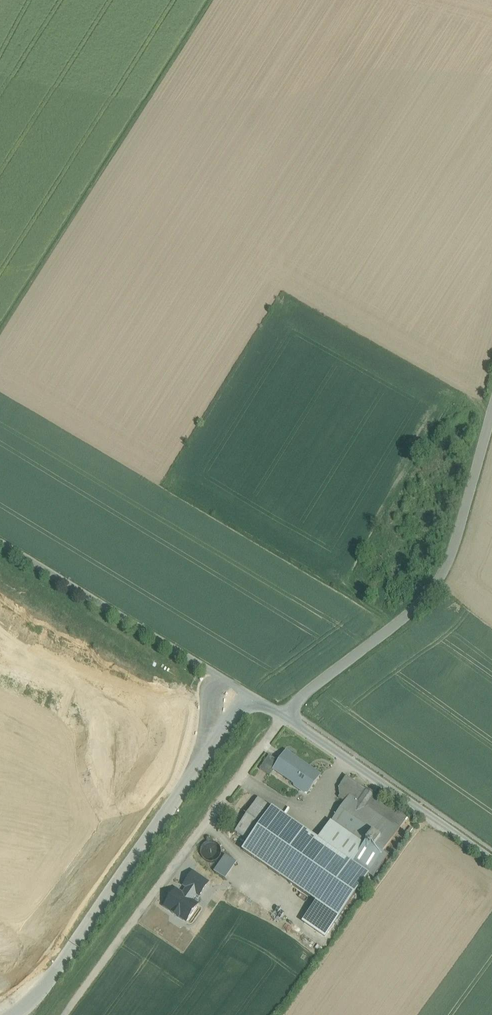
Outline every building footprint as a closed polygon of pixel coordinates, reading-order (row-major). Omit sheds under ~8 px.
[(279,763),(274,770),(274,771),(296,786),(296,785),(309,793),(321,776),(308,768),(308,769),(286,754),(279,763)] [(270,777),(274,771),(274,770),(279,763),(270,756),(260,770),(270,777)] [(338,789),(340,797),(338,798),(345,803),(350,796),(383,820),(399,831),(407,819),(347,777),(338,789)] [(383,820),(350,796),(345,803),(336,817),(369,840),(383,820)] [(250,843),(272,810),(273,809),(258,799),(235,832),(250,843)] [(368,875),(352,864),(351,864),(318,842),(272,810),(250,843),(243,852),(339,918),(368,875)] [(369,840),(336,817),(331,824),(363,847),(364,847),(369,840)] [(363,847),(352,864),(368,875),(384,853),(399,831),(383,820),(369,840),(364,847),(363,847)] [(363,847),(331,824),(318,842),(351,864),(352,864),(363,847)] [(203,848),(202,852),(202,855),(203,858),(206,861),(209,862),(212,863),(215,862),(218,861),(221,858),(222,855),(222,852),(222,848),(220,846),(217,844),(214,842),(210,842),(207,843),(205,845),(203,848)] [(384,853),(368,875),(373,879),(389,856),(384,853)] [(226,856),(214,873),(226,881),(237,864),(226,856)] [(184,887),(188,889),(196,895),(199,897),(208,884),(193,874),(184,887)] [(176,892),(165,907),(173,913),(172,914),(178,918),(179,917),(187,922),(197,906),(191,902),(196,895),(188,889),(183,896),(176,892)]
